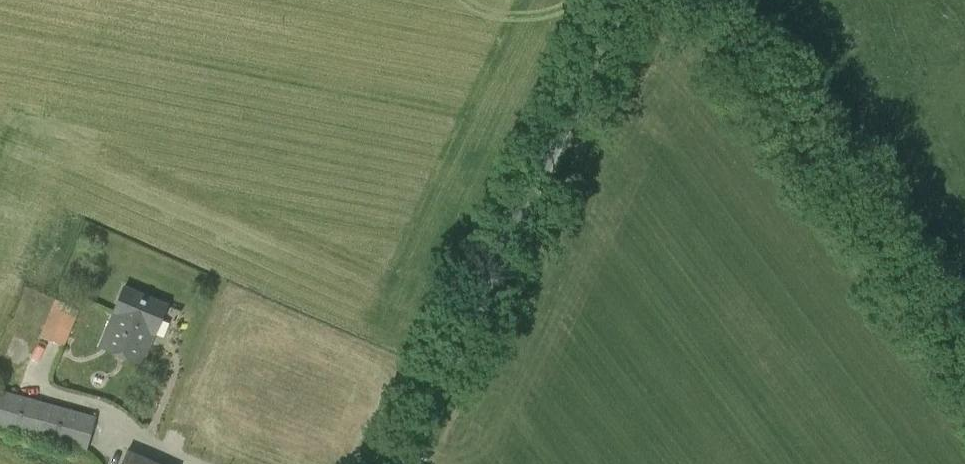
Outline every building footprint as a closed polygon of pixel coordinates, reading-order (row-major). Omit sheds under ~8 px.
[(168,304),(125,286),(114,311),(136,320),(130,334),(152,343),(168,304)] [(40,336),(64,346),(79,310),(55,299),(40,336)] [(100,345),(143,363),(152,343),(130,334),(136,320),(114,311),(100,345)] [(0,389),(0,427),(87,451),(96,415),(0,389)] [(129,451),(124,463),(159,463),(129,451)]
